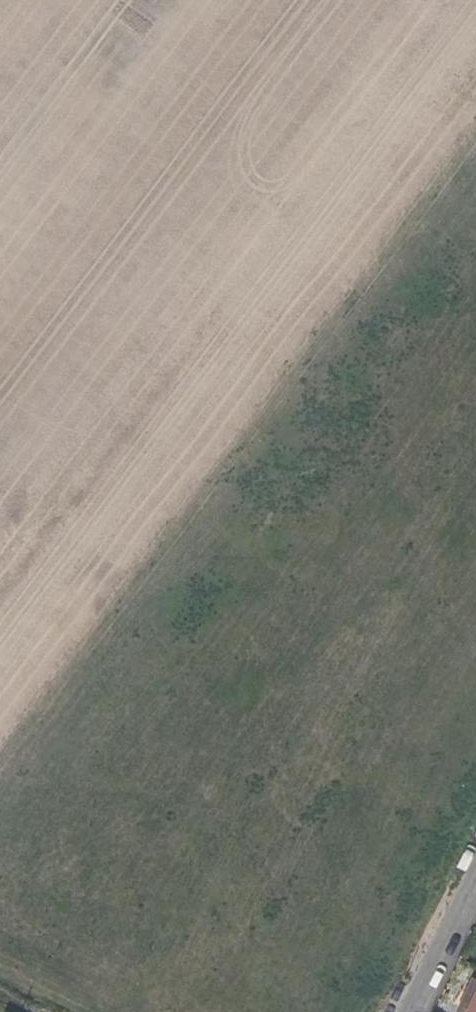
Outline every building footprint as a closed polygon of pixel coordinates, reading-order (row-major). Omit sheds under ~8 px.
[(468,1011),(475,1011),(475,996),(468,1011)]
